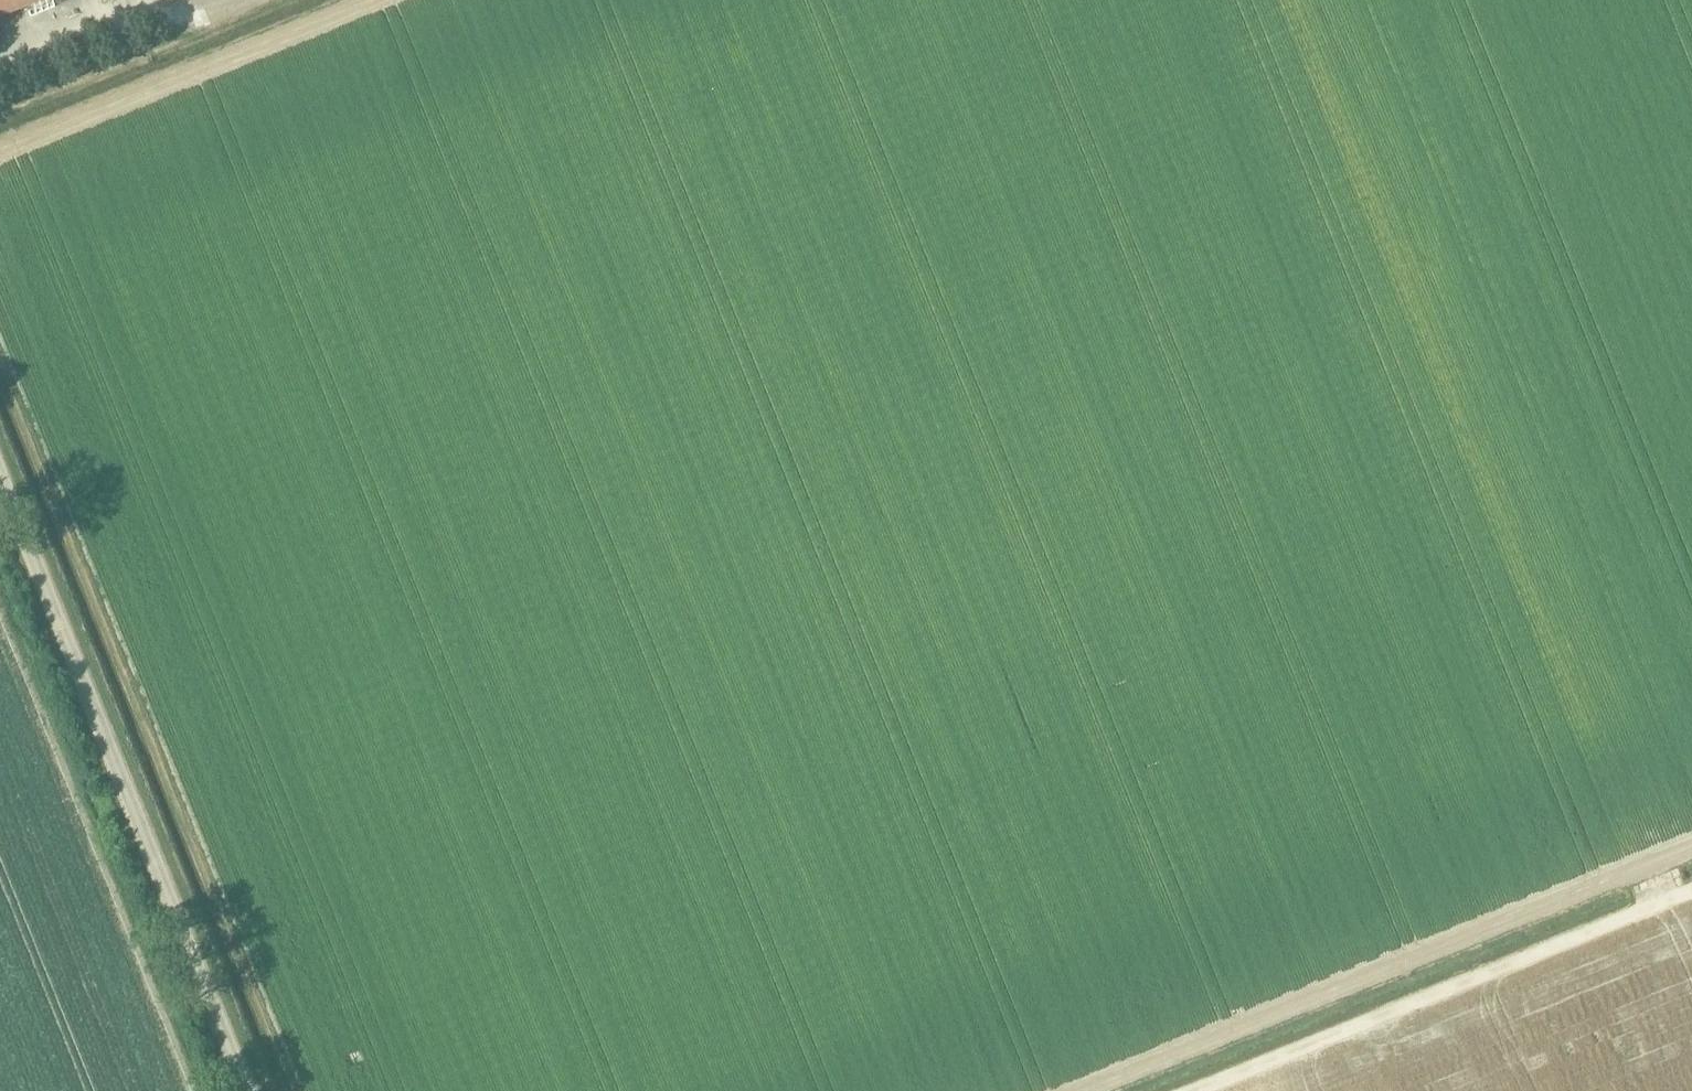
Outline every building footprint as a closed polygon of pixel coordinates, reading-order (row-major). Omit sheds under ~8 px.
[(45,0),(0,0),(0,18),(45,0)]
